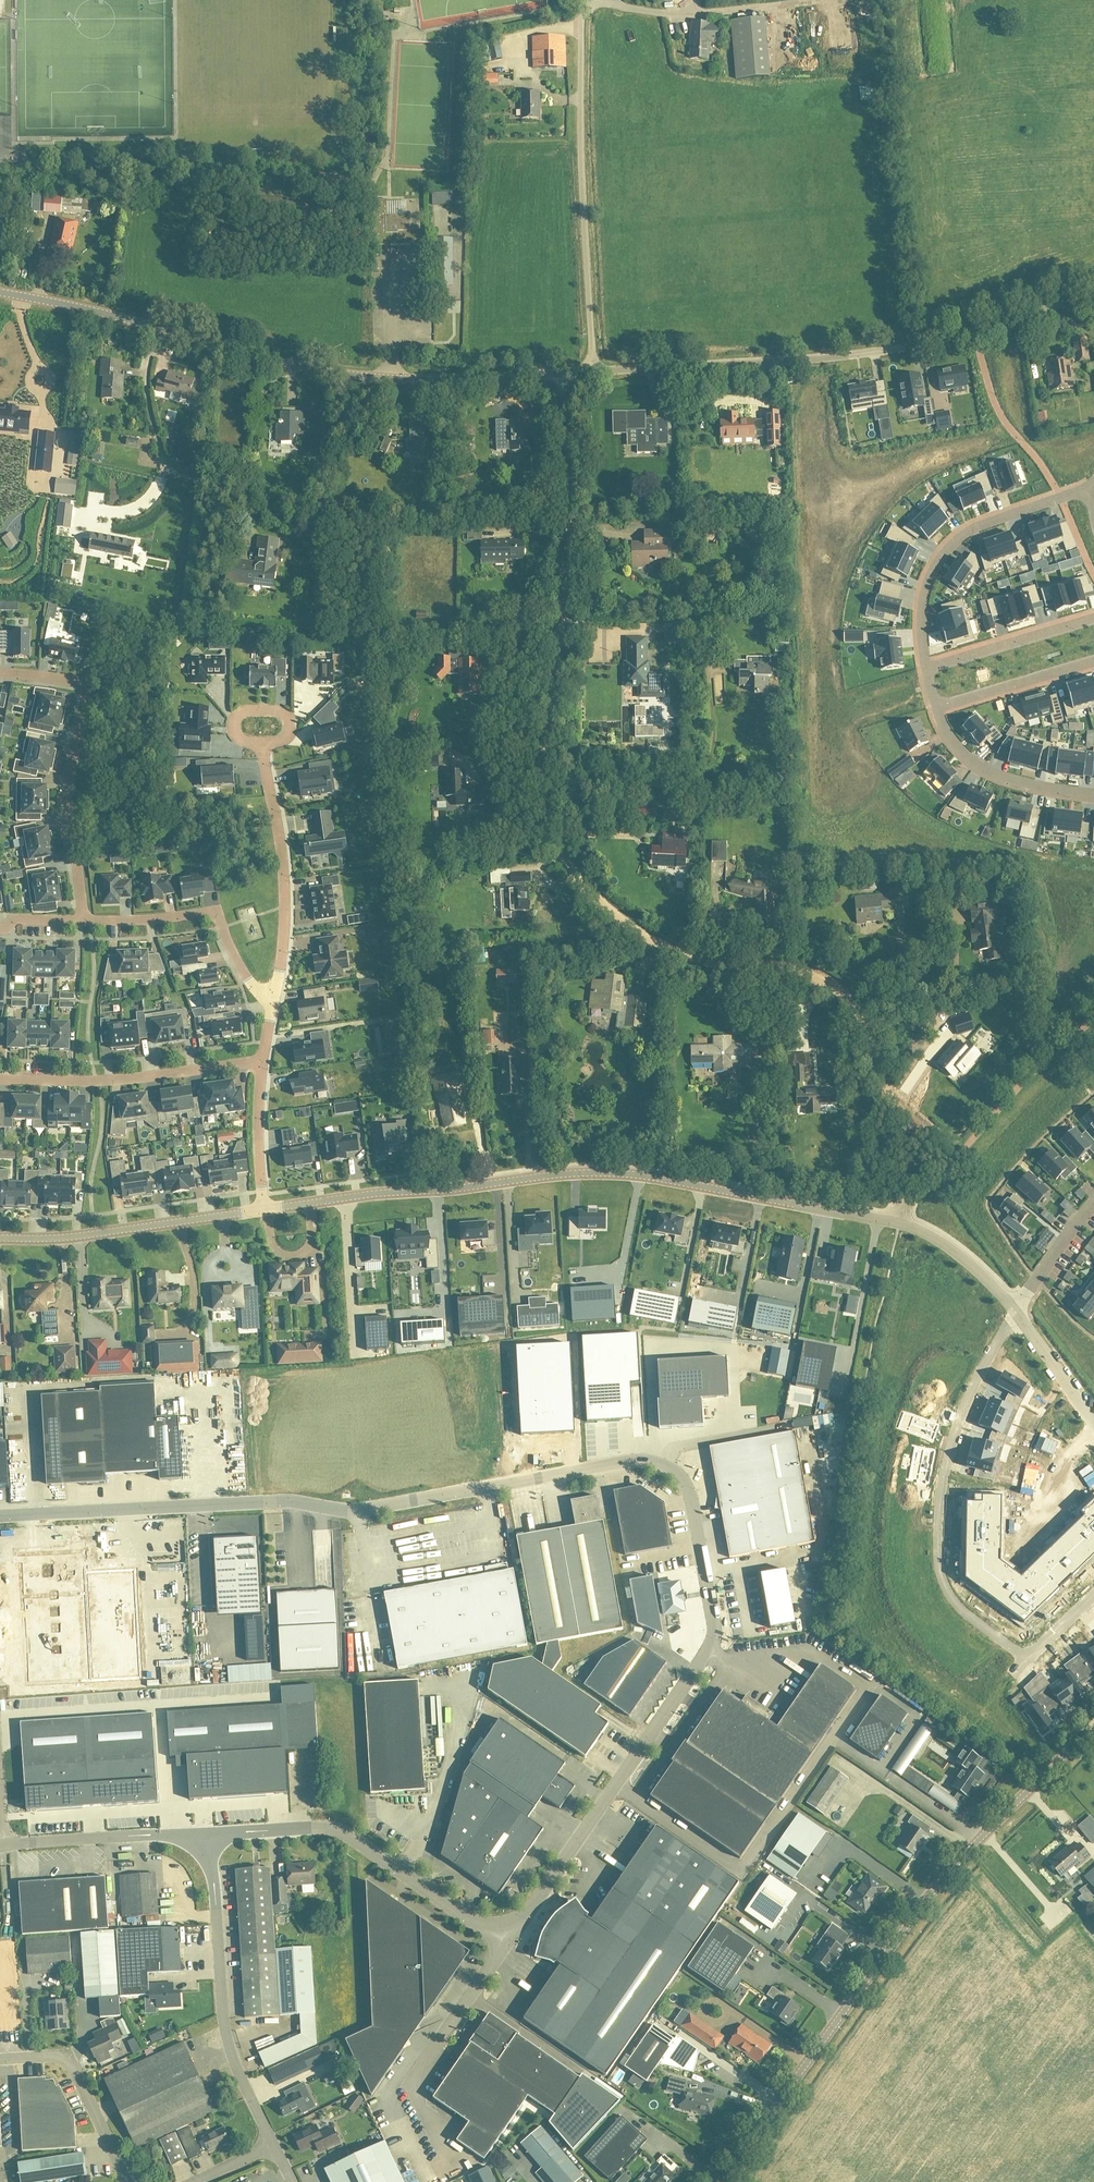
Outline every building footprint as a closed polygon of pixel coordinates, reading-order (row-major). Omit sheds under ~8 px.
[(693,22),(692,30),(691,30),(690,45),(692,45),(691,58),(708,59),(709,42),(718,42),(719,25),(710,25),(710,23),(693,22)] [(532,37),(533,67),(566,67),(565,36),(532,37)] [(480,45),(476,46),(480,64),(491,61),(503,58),(499,40),(491,42),(480,45)] [(539,92),(522,93),(523,119),(540,118),(539,92)] [(452,192),(432,192),(433,205),(453,205),(452,192)] [(214,195),(204,194),(203,215),(213,215),(214,195)] [(69,200),(46,198),(45,211),(81,214),(81,211),(91,212),(92,200),(69,198),(69,200)] [(410,214),(388,215),(388,199),(377,200),(376,202),(376,211),(374,212),(374,231),(372,231),(373,242),(375,244),(377,244),(391,243),(391,245),(410,245),(410,243),(420,243),(421,241),(421,230),(410,230),(410,214)] [(356,207),(340,206),(339,219),(355,221),(356,207)] [(78,223),(57,218),(50,245),(71,251),(78,223)] [(436,285),(453,285),(452,238),(435,239),(436,285)] [(1073,339),(1077,363),(1090,361),(1085,336),(1073,339)] [(1051,391),(1074,387),(1069,357),(1047,361),(1051,391)] [(121,361),(102,360),(101,375),(104,376),(102,398),(122,399),(124,376),(120,376),(121,361)] [(964,366),(938,370),(941,391),(954,389),(954,387),(967,385),(964,366)] [(159,379),(156,390),(164,392),(164,390),(189,396),(188,399),(197,402),(200,390),(192,388),(194,381),(184,378),(185,376),(169,372),(166,381),(159,379)] [(919,374),(899,377),(903,400),(907,399),(908,408),(924,406),(925,416),(934,414),(931,398),(923,399),(919,374)] [(888,405),(886,391),(877,393),(875,381),(865,383),(865,382),(865,383),(860,383),(859,383),(859,384),(848,385),(851,405),(872,401),(873,408),(876,407),(878,420),(890,418),(888,405)] [(0,410),(0,431),(19,433),(19,430),(29,431),(31,413),(19,412),(19,409),(7,408),(6,410),(0,410)] [(646,411),(613,412),(615,412),(616,430),(637,429),(637,453),(657,452),(657,439),(668,438),(668,422),(646,423),(646,411)] [(949,411),(935,413),(938,429),(951,427),(949,411)] [(1048,420),(1047,412),(1037,413),(1038,421),(1048,420)] [(277,423),(277,440),(293,441),(293,436),(306,436),(306,456),(317,456),(317,413),(280,413),(280,423),(277,423)] [(726,420),(721,421),(722,438),(754,437),(754,419),(738,420),(738,413),(726,414),(726,420)] [(779,413),(766,413),(768,446),(780,445),(779,413)] [(407,439),(407,449),(411,449),(411,464),(424,463),(423,455),(429,455),(429,444),(424,445),(424,420),(409,421),(410,439),(407,439)] [(506,450),(506,449),(510,449),(510,451),(529,450),(528,421),(510,421),(510,422),(506,422),(506,420),(496,420),(496,450),(506,450)] [(892,431),(881,433),(882,439),(893,438),(892,431)] [(55,434),(40,432),(36,471),(51,473),(55,434)] [(73,432),(72,439),(80,441),(81,433),(73,432)] [(386,437),(380,449),(386,452),(392,440),(386,437)] [(128,438),(127,445),(137,447),(139,440),(128,438)] [(72,442),(68,464),(76,465),(80,443),(72,442)] [(97,446),(95,447),(94,454),(102,455),(104,442),(98,442),(97,446)] [(1002,465),(1000,460),(989,464),(997,487),(998,487),(999,489),(1004,488),(1005,492),(1022,486),(1022,485),(1021,486),(1013,462),(1014,462),(1014,461),(1002,465)] [(956,494),(963,511),(964,511),(964,510),(972,506),(972,507),(973,506),(972,506),(976,504),(977,505),(977,504),(986,500),(986,501),(987,500),(986,498),(984,494),(992,490),(985,472),(975,477),(976,479),(967,482),(970,488),(957,494),(956,494)] [(57,481),(55,493),(75,495),(76,484),(57,481)] [(938,494),(920,511),(938,530),(948,520),(948,521),(949,520),(942,514),(947,509),(938,494)] [(61,499),(57,526),(69,528),(73,500),(61,499)] [(958,510),(954,501),(947,504),(953,513),(958,510)] [(393,524),(394,508),(384,507),(383,523),(393,524)] [(920,511),(903,529),(917,539),(922,534),(928,540),(929,540),(928,539),(938,530),(920,511)] [(1042,521),(1051,546),(1063,542),(1066,550),(1077,547),(1066,522),(1058,525),(1057,522),(1056,517),(1042,521)] [(1043,549),(1051,546),(1042,521),(1037,523),(1036,521),(1028,524),(1031,532),(1032,535),(1025,537),(1033,562),(1041,559),(1040,555),(1044,553),(1043,549)] [(468,540),(482,540),(482,524),(467,524),(467,525),(463,525),(463,539),(468,539),(468,540)] [(892,524),(885,538),(896,543),(890,555),(913,565),(918,552),(911,549),(910,546),(913,539),(901,531),(892,524)] [(632,542),(633,567),(644,567),(648,563),(653,563),(658,566),(667,566),(667,549),(672,549),(671,530),(645,531),(645,542),(632,542)] [(19,543),(11,532),(2,539),(9,549),(19,543)] [(1010,532),(997,537),(1005,561),(1017,556),(1018,558),(1026,555),(1021,541),(1014,543),(1010,532)] [(92,533),(89,549),(133,558),(134,550),(147,552),(149,541),(136,538),(136,541),(92,533)] [(988,554),(981,556),(985,571),(994,568),(993,565),(1005,561),(997,537),(983,541),(986,550),(988,554)] [(259,538),(256,563),(225,559),(222,581),(273,587),(275,566),(273,565),(276,541),(259,538)] [(482,565),(506,565),(506,559),(524,559),(524,540),(481,541),(482,565)] [(958,558),(944,580),(950,583),(949,585),(957,591),(969,572),(974,576),(979,568),(975,555),(971,553),(965,563),(958,558)] [(890,555),(881,574),(895,580),(897,575),(899,574),(907,578),(913,565),(890,555)] [(1083,564),(1080,557),(1071,559),(1074,567),(1083,564)] [(1087,576),(1064,583),(1071,607),(1086,603),(1085,599),(1083,595),(1093,592),(1091,584),(1089,585),(1087,576)] [(876,602),(874,610),(885,613),(883,619),(894,622),(896,616),(899,617),(901,609),(903,601),(900,600),(895,599),(898,586),(882,582),(879,595),(878,595),(876,602)] [(1064,583),(1041,589),(1045,603),(1053,600),(1054,604),(1056,612),(1071,607),(1064,583)] [(1023,594),(1013,597),(1021,622),(1035,618),(1032,610),(1031,605),(1040,602),(1035,585),(1022,589),(1023,594)] [(999,597),(987,601),(992,617),(993,617),(1004,614),(1005,619),(1007,626),(1010,625),(1011,628),(1019,625),(1019,623),(1021,622),(1013,597),(1001,601),(999,597)] [(939,618),(937,619),(939,628),(942,627),(942,629),(969,621),(969,620),(967,621),(964,609),(965,608),(963,599),(945,605),(947,613),(938,615),(939,618)] [(989,608),(982,610),(984,617),(991,615),(989,608)] [(776,610),(776,619),(792,619),(791,610),(776,610)] [(991,615),(982,617),(987,632),(995,629),(991,615)] [(682,620),(660,620),(660,631),(669,631),(671,634),(672,642),(683,642),(682,620)] [(943,631),(941,632),(944,641),(946,641),(946,643),(955,640),(957,645),(975,639),(969,621),(942,629),(943,631)] [(30,657),(30,632),(0,631),(0,650),(14,650),(14,657),(30,657)] [(51,647),(49,655),(59,657),(58,660),(66,661),(67,659),(74,661),(78,644),(72,642),(72,641),(70,641),(70,642),(57,639),(59,633),(47,631),(44,645),(51,647)] [(859,631),(844,631),(844,636),(853,635),(853,640),(864,639),(864,635),(859,635),(859,631)] [(877,646),(874,646),(875,659),(881,658),(882,669),(903,666),(899,638),(897,638),(896,632),(876,634),(877,646)] [(220,638),(220,648),(229,648),(229,638),(220,638)] [(648,674),(648,663),(645,663),(645,639),(628,639),(628,663),(626,663),(626,686),(640,685),(640,696),(665,696),(665,674),(648,674)] [(776,642),(776,650),(793,650),(793,643),(776,642)] [(470,648),(449,648),(449,657),(439,657),(439,667),(436,670),(436,674),(439,677),(443,677),(446,674),(459,674),(460,692),(480,692),(480,661),(470,661),(470,648)] [(225,674),(225,656),(192,656),(192,665),(190,665),(190,674),(192,674),(192,683),(207,683),(207,674),(225,674)] [(313,658),(302,658),(302,682),(312,682),(312,681),(318,681),(318,684),(333,684),(333,662),(312,662),(313,658)] [(770,662),(770,658),(747,658),(747,671),(739,671),(739,686),(755,686),(755,693),(769,693),(769,677),(771,677),(771,662),(770,662)] [(246,668),(246,677),(250,677),(250,687),(260,687),(260,689),(268,689),(269,687),(277,687),(277,678),(286,678),(286,659),(272,659),(272,668),(250,667),(250,668),(246,668)] [(1080,682),(1089,712),(1088,707),(1093,705),(1093,679),(1093,677),(1093,678),(1092,678),(1091,679),(1090,676),(1082,679),(1083,681),(1080,682)] [(1070,700),(1063,702),(1067,717),(1076,714),(1075,712),(1087,708),(1088,712),(1089,712),(1080,682),(1077,682),(1077,680),(1069,683),(1069,685),(1067,685),(1066,685),(1070,700)] [(33,708),(64,715),(66,706),(64,706),(65,701),(50,697),(51,690),(35,688),(34,695),(36,695),(33,708)] [(1043,691),(1033,693),(1040,717),(1050,714),(1053,724),(1064,720),(1057,697),(1052,698),(1049,697),(1048,691),(1043,693),(1043,691)] [(1021,703),(1008,707),(1011,717),(1013,717),(1015,725),(1027,722),(1027,721),(1040,717),(1033,693),(1024,696),(1025,698),(1020,699),(1021,703)] [(9,703),(12,704),(19,705),(20,699),(10,697),(9,703)] [(785,699),(776,700),(776,708),(785,708),(785,699)] [(315,738),(313,739),(315,746),(317,745),(318,747),(326,745),(326,747),(335,745),(335,743),(345,740),(344,737),(341,725),(334,726),(332,715),(339,708),(332,700),(316,715),(324,723),(325,729),(314,731),(315,738)] [(646,717),(645,706),(635,706),(635,717),(646,717)] [(181,724),(180,750),(201,751),(201,742),(210,743),(211,726),(208,726),(209,708),(191,707),(190,725),(181,724)] [(64,715),(33,708),(29,729),(42,732),(44,725),(59,729),(60,724),(62,724),(64,715)] [(968,722),(962,727),(963,728),(963,727),(969,733),(968,733),(967,733),(974,741),(974,740),(980,746),(979,746),(980,746),(987,740),(992,746),(1002,736),(993,726),(989,731),(981,723),(983,721),(975,713),(967,721),(968,722)] [(904,726),(896,730),(900,738),(902,737),(910,752),(929,742),(923,730),(923,729),(918,719),(904,726)] [(662,736),(662,726),(635,726),(635,736),(663,736),(662,736)] [(23,753),(54,759),(56,750),(54,750),(55,745),(40,742),(41,735),(28,732),(23,753)] [(1008,736),(997,753),(1009,757),(1008,762),(1008,763),(1008,762),(1010,762),(1010,765),(1019,767),(1019,765),(1024,766),(1030,742),(1008,736)] [(1030,742),(1024,766),(1037,770),(1041,758),(1047,760),(1047,763),(1046,770),(1047,770),(1048,760),(1050,743),(1044,741),(1043,746),(1030,742)] [(1069,776),(1073,750),(1050,747),(1051,743),(1050,743),(1048,760),(1047,765),(1047,770),(1056,771),(1055,774),(1069,776)] [(1093,753),(1073,750),(1069,776),(1083,778),(1084,775),(1093,776),(1093,750),(1093,753)] [(54,759),(23,753),(26,754),(25,762),(16,760),(14,772),(32,776),(34,769),(49,773),(50,768),(52,768),(54,759)] [(957,774),(940,756),(938,758),(934,754),(926,761),(931,766),(927,770),(934,777),(933,778),(935,780),(936,779),(943,787),(940,790),(946,796),(958,783),(953,778),(957,774)] [(894,768),(898,775),(915,763),(910,757),(894,768)] [(187,758),(171,759),(172,768),(187,767),(187,758)] [(214,760),(197,761),(197,769),(201,769),(203,785),(234,783),(233,765),(215,767),(214,760)] [(311,771),(299,773),(299,776),(294,777),(296,789),(301,788),(302,796),(312,795),(312,796),(313,796),(313,795),(320,794),(320,795),(321,795),(321,794),(331,792),(327,762),(310,764),(311,771)] [(909,770),(903,774),(909,780),(914,775),(909,770)] [(481,804),(481,787),(463,787),(462,771),(444,772),(445,786),(446,786),(446,797),(455,796),(455,805),(481,804)] [(17,800),(48,800),(49,791),(46,791),(46,786),(31,786),(31,779),(17,779),(17,800)] [(978,788),(971,785),(965,797),(958,793),(949,806),(963,813),(968,803),(977,807),(976,809),(986,814),(991,804),(989,803),(993,796),(986,792),(986,791),(978,787),(978,788)] [(395,802),(394,788),(382,788),(383,803),(395,802)] [(48,800),(17,800),(17,821),(30,821),(31,814),(46,814),(46,809),(48,809),(48,800)] [(1010,801),(1006,818),(1023,822),(1019,837),(1034,840),(1041,810),(1033,808),(1033,806),(1010,801)] [(634,816),(654,815),(654,804),(633,805),(634,816)] [(680,809),(663,809),(663,819),(680,820),(680,809)] [(1047,812),(1046,812),(1043,835),(1052,837),(1053,832),(1065,834),(1065,836),(1066,836),(1069,811),(1055,810),(1054,813),(1047,812)] [(1082,823),(1083,813),(1069,811),(1066,836),(1087,839),(1089,824),(1082,823)] [(308,856),(334,852),(340,857),(345,851),(346,850),(345,842),(344,842),(343,833),(333,835),(330,813),(315,815),(318,837),(308,838),(310,847),(306,847),(308,856)] [(22,847),(53,841),(51,832),(49,833),(48,828),(33,831),(31,824),(15,827),(17,839),(23,838),(24,846),(22,847)] [(651,864),(651,866),(658,866),(658,869),(666,869),(666,866),(685,867),(687,842),(686,842),(686,834),(663,833),(666,834),(665,840),(663,840),(662,848),(653,847),(652,847),(651,862),(650,862),(650,864),(651,864)] [(54,850),(53,841),(22,847),(26,868),(39,865),(38,858),(53,855),(52,851),(54,850)] [(727,841),(712,841),(712,861),(726,861),(727,841)] [(1030,842),(1029,849),(1036,851),(1037,844),(1030,842)] [(176,844),(169,845),(170,852),(177,851),(176,844)] [(30,892),(61,887),(60,878),(57,878),(57,873),(41,876),(40,869),(27,871),(29,883),(34,882),(36,890),(30,891),(30,892)] [(193,897),(202,896),(201,892),(206,892),(205,889),(213,888),(210,869),(191,872),(192,879),(181,880),(182,886),(181,886),(181,888),(182,888),(183,892),(181,892),(182,900),(193,899),(193,897)] [(488,869),(488,878),(503,879),(503,869),(488,869)] [(1008,869),(995,871),(998,883),(1010,880),(1008,869)] [(509,902),(502,903),(503,918),(511,918),(510,911),(529,910),(528,888),(525,888),(525,882),(531,881),(531,873),(511,875),(505,875),(506,891),(509,891),(509,902)] [(324,886),(311,888),(316,921),(336,917),(332,886),(354,882),(353,874),(323,878),(324,886)] [(103,895),(103,904),(120,904),(119,897),(131,897),(131,880),(119,881),(119,875),(102,876),(103,886),(100,886),(101,895),(103,895)] [(145,895),(146,903),(163,900),(162,894),(173,892),(171,876),(160,878),(160,876),(158,877),(157,875),(148,876),(149,878),(143,879),(144,886),(142,887),(143,895),(145,895)] [(860,890),(877,889),(876,880),(859,882),(860,890)] [(735,881),(727,881),(726,890),(756,897),(759,922),(773,922),(774,885),(759,881),(735,881)] [(62,896),(61,887),(30,892),(33,913),(47,913),(46,904),(61,901),(60,896),(62,896)] [(7,912),(14,911),(12,895),(5,896),(7,912)] [(880,895),(855,897),(857,925),(867,924),(866,922),(879,921),(879,923),(883,922),(880,895)] [(973,904),(974,907),(976,920),(974,920),(975,929),(970,930),(972,943),(978,943),(979,951),(987,949),(990,960),(1000,959),(998,944),(997,944),(993,919),(997,918),(995,905),(994,901),(973,904)] [(368,913),(358,915),(359,923),(370,922),(368,913)] [(337,937),(318,940),(321,955),(314,956),(317,972),(323,971),(324,979),(343,976),(342,970),(348,969),(346,951),(339,952),(337,937)] [(182,967),(195,965),(194,958),(208,956),(207,954),(210,954),(208,946),(206,946),(206,943),(198,945),(198,942),(189,944),(190,946),(183,947),(185,960),(181,960),(182,967)] [(465,959),(465,943),(451,944),(451,957),(457,957),(457,959),(465,959)] [(136,952),(133,952),(134,980),(142,980),(143,983),(152,983),(152,972),(165,972),(165,971),(161,959),(148,960),(148,951),(145,951),(145,949),(136,949),(136,952)] [(31,977),(32,952),(32,951),(17,950),(16,957),(17,957),(17,961),(15,961),(14,976),(31,977)] [(58,953),(58,978),(74,978),(75,962),(72,962),(73,959),(73,952),(58,951),(58,953)] [(32,952),(31,977),(44,977),(45,953),(32,952)] [(134,980),(133,952),(118,952),(118,959),(108,959),(104,981),(134,980)] [(58,953),(45,953),(44,977),(58,978),(58,953)] [(182,967),(173,968),(173,974),(183,973),(183,975),(197,973),(199,987),(212,985),(211,983),(219,982),(218,969),(206,971),(205,963),(195,965),(182,967)] [(516,968),(496,969),(497,983),(516,982),(516,968)] [(593,981),(589,1007),(618,1011),(616,1029),(636,1032),(636,1028),(644,1029),(648,999),(630,997),(623,996),(625,978),(607,976),(606,982),(593,981)] [(370,988),(369,980),(359,981),(360,989),(370,988)] [(121,988),(121,997),(131,996),(131,987),(121,988)] [(223,987),(201,990),(204,1010),(235,1005),(233,992),(224,993),(223,987)] [(299,1003),(302,1021),(318,1019),(317,1015),(325,1014),(325,1012),(329,1012),(325,988),(304,991),(305,998),(306,998),(306,1001),(299,1003)] [(110,1011),(118,1010),(118,997),(110,997),(110,1011)] [(201,1008),(192,1009),(195,1018),(202,1017),(201,1008)] [(186,1009),(166,1012),(170,1042),(184,1039),(182,1024),(189,1023),(186,1009)] [(170,1042),(166,1012),(144,1015),(145,1022),(147,1030),(154,1028),(156,1044),(170,1042)] [(968,1013),(953,1018),(958,1034),(974,1029),(968,1013)] [(217,1015),(206,1016),(203,1016),(205,1026),(207,1027),(213,1027),(215,1036),(223,1035),(223,1038),(235,1036),(234,1033),(243,1032),(242,1023),(239,1024),(238,1019),(224,1021),(223,1014),(217,1015)] [(126,1047),(123,1022),(110,1023),(109,1018),(101,1019),(101,1039),(109,1038),(111,1039),(112,1048),(126,1047)] [(145,1022),(138,1023),(137,1020),(123,1022),(126,1047),(140,1045),(139,1039),(141,1037),(147,1037),(147,1038),(148,1038),(147,1030),(145,1022)] [(511,1044),(525,1043),(524,1020),(510,1021),(511,1044)] [(26,1046),(26,1022),(10,1021),(9,1037),(12,1037),(11,1041),(11,1048),(26,1048),(26,1046)] [(26,1022),(26,1046),(39,1047),(40,1022),(26,1022)] [(53,1022),(40,1022),(39,1047),(52,1047),(53,1022)] [(53,1022),(52,1047),(52,1049),(67,1049),(68,1042),(67,1042),(67,1039),(69,1039),(69,1023),(53,1022)] [(495,1044),(494,1030),(482,1031),(483,1044),(495,1044)] [(317,1059),(325,1058),(324,1049),(329,1048),(328,1040),(326,1040),(325,1031),(311,1033),(312,1042),(295,1045),(297,1062),(307,1061),(307,1062),(317,1061),(317,1059)] [(714,1046),(691,1047),(691,1064),(714,1063),(715,1072),(732,1071),(732,1063),(751,1062),(751,1045),(731,1045),(731,1037),(713,1037),(714,1046)] [(941,1057),(936,1063),(942,1069),(943,1068),(953,1076),(965,1063),(968,1066),(979,1054),(968,1045),(964,1049),(957,1042),(942,1058),(941,1057)] [(386,1053),(385,1043),(376,1045),(377,1054),(386,1053)] [(521,1096),(519,1059),(501,1060),(502,1096),(521,1096)] [(803,1066),(796,1066),(796,1082),(797,1082),(804,1082),(803,1066)] [(302,1079),(289,1081),(295,1095),(328,1090),(323,1075),(317,1076),(316,1070),(299,1073),(302,1079)] [(445,1129),(465,1124),(458,1087),(466,1086),(463,1072),(433,1078),(437,1098),(439,1098),(445,1129)] [(233,1081),(219,1083),(223,1113),(245,1110),(243,1093),(235,1094),(233,1081)] [(798,1091),(797,1091),(797,1106),(807,1106),(807,1115),(820,1114),(820,1105),(838,1105),(837,1089),(803,1090),(803,1082),(797,1082),(798,1091)] [(223,1113),(219,1083),(205,1085),(207,1098),(199,1099),(200,1101),(202,1116),(223,1113)] [(202,1116),(200,1101),(192,1102),(190,1087),(176,1089),(180,1114),(188,1113),(188,1118),(202,1116)] [(180,1114),(176,1089),(174,1090),(174,1088),(164,1089),(165,1091),(162,1092),(164,1105),(157,1106),(159,1123),(172,1121),(172,1115),(180,1114)] [(136,1095),(133,1095),(137,1121),(144,1120),(155,1129),(160,1128),(159,1123),(157,1106),(156,1103),(150,1104),(148,1103),(147,1093),(145,1094),(144,1092),(135,1093),(136,1095)] [(27,1096),(27,1119),(34,1120),(33,1128),(48,1129),(49,1105),(48,1105),(48,1108),(43,1107),(41,1106),(41,1097),(39,1097),(39,1094),(30,1094),(30,1096),(27,1096)] [(137,1121),(133,1095),(130,1096),(130,1094),(121,1095),(121,1097),(119,1097),(121,1112),(113,1113),(111,1134),(126,1136),(127,1122),(137,1121)] [(70,1123),(71,1096),(55,1095),(55,1105),(50,1105),(49,1127),(56,1127),(56,1123),(70,1123)] [(11,1107),(5,1107),(5,1127),(13,1128),(13,1119),(27,1119),(27,1096),(13,1096),(13,1105),(11,1107)] [(87,1096),(71,1096),(70,1123),(70,1127),(91,1128),(92,1106),(86,1105),(87,1096)] [(1085,1118),(1093,1130),(1093,1111),(1085,1118)] [(375,1135),(378,1156),(388,1155),(388,1152),(402,1150),(400,1139),(408,1138),(406,1120),(397,1121),(398,1125),(383,1127),(384,1133),(375,1135)] [(1093,1145),(1093,1140),(1086,1131),(1085,1132),(1086,1133),(1082,1137),(1074,1128),(1061,1140),(1078,1159),(1093,1145)] [(303,1166),(303,1165),(312,1163),(311,1157),(318,1156),(316,1142),(309,1143),(309,1146),(294,1148),(293,1144),(296,1144),(294,1129),(281,1130),(284,1145),(287,1145),(288,1149),(284,1150),(285,1158),(282,1158),(283,1166),(286,1165),(286,1167),(295,1166),(295,1167),(303,1166)] [(226,1141),(225,1132),(217,1133),(218,1142),(226,1141)] [(359,1150),(356,1135),(343,1137),(343,1135),(326,1137),(328,1150),(326,1150),(327,1159),(329,1159),(329,1161),(346,1158),(345,1151),(350,1151),(359,1150)] [(221,1162),(225,1185),(233,1184),(233,1182),(238,1181),(237,1173),(248,1172),(244,1142),(238,1143),(233,1154),(220,1156),(220,1162),(221,1162)] [(1077,1167),(1066,1155),(1061,1160),(1051,1150),(1039,1162),(1040,1163),(1039,1164),(1046,1170),(1056,1180),(1068,1168),(1072,1173),(1077,1167)] [(221,1162),(220,1162),(214,1163),(213,1155),(200,1157),(202,1170),(209,1169),(211,1185),(215,1184),(216,1186),(225,1185),(221,1162)] [(142,1171),(134,1172),(138,1195),(142,1195),(143,1197),(152,1195),(150,1184),(152,1182),(158,1181),(155,1163),(154,1156),(140,1158),(142,1171)] [(184,1167),(178,1168),(181,1191),(189,1190),(189,1188),(195,1187),(194,1179),(195,1177),(201,1176),(198,1156),(183,1159),(185,1166),(184,1167)] [(138,1195),(134,1172),(126,1173),(124,1160),(110,1162),(114,1187),(120,1186),(122,1188),(124,1200),(133,1198),(133,1196),(138,1195)] [(181,1191),(178,1168),(171,1169),(169,1161),(155,1163),(158,1181),(158,1180),(159,1179),(165,1179),(167,1191),(173,1190),(173,1193),(181,1191)] [(0,1170),(0,1195),(1,1195),(2,1197),(2,1206),(4,1206),(4,1208),(14,1208),(14,1206),(16,1206),(17,1183),(9,1182),(9,1170),(0,1170)] [(25,1183),(17,1183),(16,1206),(19,1206),(19,1208),(28,1209),(28,1206),(31,1207),(31,1198),(33,1196),(38,1196),(38,1191),(39,1171),(25,1170),(25,1183)] [(39,1170),(39,1171),(38,1191),(44,1191),(45,1193),(45,1203),(48,1203),(48,1206),(57,1206),(57,1204),(60,1204),(60,1175),(52,1175),(52,1171),(39,1170)] [(60,1175),(60,1204),(63,1204),(63,1206),(72,1206),(72,1204),(75,1204),(75,1190),(82,1190),(82,1174),(75,1173),(75,1176),(60,1175)] [(1018,1186),(1035,1202),(1047,1189),(1029,1173),(1018,1186)] [(1086,1195),(1080,1188),(1075,1193),(1081,1199),(1086,1195)] [(1025,1228),(1026,1228),(1021,1223),(1028,1214),(1017,1205),(1021,1200),(1014,1194),(1010,1199),(1008,1197),(1000,1208),(1009,1215),(1003,1222),(1019,1234),(1024,1227),(1025,1228)] [(1071,1204),(1063,1213),(1068,1217),(1076,1208),(1071,1204)] [(588,1211),(579,1211),(579,1218),(570,1218),(569,1237),(580,1237),(580,1228),(605,1229),(605,1211),(597,1211),(597,1210),(588,1210),(588,1211)] [(550,1213),(537,1214),(537,1217),(526,1218),(527,1229),(518,1230),(520,1251),(533,1250),(532,1240),(539,1239),(539,1235),(552,1234),(550,1213)] [(682,1229),(684,1219),(676,1217),(668,1215),(668,1216),(660,1214),(658,1222),(656,1222),(654,1233),(665,1235),(665,1233),(675,1235),(674,1242),(687,1244),(690,1230),(682,1229)] [(487,1223),(461,1225),(461,1227),(459,1227),(460,1235),(462,1235),(462,1241),(482,1239),(483,1246),(496,1245),(495,1231),(487,1232),(487,1223)] [(713,1236),(712,1241),(732,1245),(731,1252),(743,1254),(745,1242),(738,1241),(741,1229),(716,1224),(715,1226),(713,1226),(711,1235),(713,1236)] [(418,1233),(417,1227),(406,1228),(406,1230),(397,1231),(398,1251),(424,1249),(425,1258),(427,1257),(427,1268),(438,1268),(436,1239),(428,1240),(427,1232),(418,1233)] [(380,1238),(362,1239),(363,1252),(355,1253),(356,1267),(365,1267),(365,1263),(381,1262),(380,1238)] [(797,1272),(803,1241),(785,1238),(779,1269),(797,1272)] [(1042,1253),(1048,1245),(1041,1239),(1035,1247),(1042,1253)] [(855,1252),(835,1248),(834,1251),(832,1251),(830,1260),(833,1261),(831,1271),(813,1268),(812,1277),(839,1282),(841,1274),(853,1276),(855,1264),(853,1263),(855,1252)] [(281,1264),(268,1265),(269,1284),(281,1283),(281,1285),(284,1288),(293,1288),(295,1314),(316,1312),(316,1301),(309,1302),(308,1295),(316,1295),(314,1268),(300,1269),(300,1263),(287,1264),(287,1267),(281,1267),(281,1264)] [(164,1272),(149,1273),(151,1303),(161,1302),(161,1304),(170,1304),(169,1302),(180,1301),(179,1286),(168,1286),(165,1283),(164,1272)] [(129,1305),(127,1281),(117,1281),(117,1282),(110,1282),(110,1280),(106,1280),(106,1278),(97,1278),(97,1281),(93,1281),(93,1295),(96,1295),(97,1300),(102,1305),(111,1304),(111,1303),(118,1302),(118,1305),(129,1305)] [(1093,1297),(1093,1283),(1089,1279),(1082,1287),(1093,1297)] [(242,1291),(242,1286),(213,1288),(214,1299),(211,1299),(211,1307),(214,1307),(214,1309),(242,1307),(244,1329),(259,1328),(257,1290),(242,1291)] [(616,1318),(614,1286),(571,1289),(573,1321),(616,1318)] [(1093,1310),(1093,1297),(1082,1287),(1076,1296),(1093,1310)] [(46,1310),(46,1302),(53,1301),(53,1288),(36,1289),(36,1293),(27,1294),(27,1296),(23,1296),(23,1305),(28,1305),(28,1312),(42,1311),(43,1326),(58,1325),(57,1315),(52,1315),(51,1310),(46,1310)] [(630,1316),(675,1324),(680,1298),(635,1290),(630,1316)] [(503,1296),(458,1299),(460,1335),(505,1332),(503,1296)] [(1073,1307),(1089,1320),(1093,1313),(1093,1310),(1076,1296),(1075,1296),(1079,1299),(1073,1307)] [(529,1306),(517,1307),(519,1328),(560,1325),(558,1304),(546,1305),(546,1297),(529,1298),(529,1306)] [(738,1308),(693,1299),(689,1322),(733,1331),(738,1308)] [(752,1329),(791,1336),(796,1310),(757,1303),(752,1329)] [(389,1349),(387,1316),(365,1318),(367,1350),(389,1349)] [(402,1344),(445,1342),(444,1320),(400,1323),(402,1344)] [(143,1342),(154,1342),(153,1324),(142,1325),(143,1342)] [(640,1382),(638,1333),(582,1337),(587,1422),(632,1419),(633,1419),(631,1383),(640,1382)] [(270,1343),(269,1343),(271,1365),(280,1365),(281,1364),(282,1362),(321,1360),(320,1344),(294,1345),(294,1348),(291,1349),(291,1346),(291,1342),(291,1339),(269,1340),(270,1343)] [(199,1369),(198,1342),(154,1345),(156,1371),(199,1369)] [(829,1392),(837,1348),(804,1342),(796,1386),(829,1392)] [(87,1353),(88,1375),(132,1372),(130,1351),(106,1352),(105,1343),(90,1344),(90,1353),(87,1353)] [(575,1432),(570,1344),(517,1347),(522,1435),(575,1432)] [(74,1347),(55,1348),(57,1372),(75,1371),(74,1347)] [(772,1347),(768,1373),(785,1376),(790,1351),(772,1347)] [(238,1354),(211,1355),(212,1368),(238,1367),(238,1354)] [(12,1376),(11,1357),(0,1358),(1,1376),(12,1376)] [(658,1399),(660,1427),(703,1425),(701,1397),(728,1396),(726,1357),(658,1361),(660,1399),(658,1399)] [(1005,1373),(998,1385),(1010,1392),(1006,1398),(1020,1405),(1030,1387),(1005,1373)] [(920,1380),(917,1387),(928,1390),(930,1383),(920,1380)] [(155,1384),(100,1387),(101,1392),(105,1474),(160,1471),(160,1479),(181,1478),(178,1417),(157,1418),(155,1384)] [(913,1385),(905,1408),(940,1420),(948,1398),(928,1390),(917,1387),(913,1385)] [(101,1392),(57,1394),(62,1486),(106,1483),(105,1474),(101,1392)] [(991,1400),(985,1412),(1012,1423),(1020,1405),(1006,1398),(1003,1405),(991,1400)] [(9,1487),(5,1408),(0,1408),(0,1488),(9,1487)] [(904,1412),(898,1427),(933,1440),(939,1425),(904,1412)] [(985,1412),(980,1425),(993,1430),(990,1437),(1004,1442),(1012,1423),(985,1412)] [(715,1509),(721,1510),(730,1558),(815,1542),(795,1431),(710,1447),(716,1483),(717,1491),(717,1497),(716,1502),(715,1509)] [(975,1440),(971,1453),(996,1460),(996,1461),(999,1461),(1004,1442),(990,1437),(988,1444),(975,1440)] [(819,1439),(812,1441),(816,1452),(823,1450),(819,1439)] [(915,1447),(909,1478),(917,1480),(916,1482),(926,1484),(926,1482),(929,1482),(934,1451),(915,1447)] [(818,1453),(821,1461),(828,1458),(825,1451),(818,1453)] [(971,1453),(967,1466),(980,1470),(979,1477),(993,1480),(995,1473),(993,1472),(996,1461),(996,1460),(971,1453)] [(639,1486),(640,1486),(614,1491),(625,1555),(672,1547),(665,1504),(666,1503),(639,1485),(639,1486)] [(547,1643),(559,1640),(623,1629),(603,1521),(601,1521),(597,1496),(571,1500),(575,1526),(517,1536),(536,1645),(547,1643)] [(965,1579),(1024,1623),(1059,1589),(1060,1589),(1061,1588),(1059,1587),(1061,1584),(1064,1587),(1071,1581),(1068,1578),(1070,1576),(1072,1578),(1073,1577),(1073,1576),(1078,1571),(1093,1556),(1093,1500),(1080,1513),(1084,1517),(1054,1546),(1021,1577),(1000,1562),(1002,1497),(974,1496),(974,1502),(966,1502),(965,1554),(969,1554),(969,1574),(965,1574),(965,1579)] [(214,1539),(217,1605),(239,1604),(240,1615),(262,1614),(258,1537),(214,1539)] [(85,1550),(19,1553),(26,1684),(92,1680),(86,1571),(85,1550)] [(135,1568),(86,1571),(92,1680),(141,1677),(135,1568)] [(786,1568),(761,1573),(771,1627),(796,1623),(786,1568)] [(514,1569),(384,1593),(398,1669),(527,1645),(514,1569)] [(663,1636),(653,1577),(630,1581),(638,1624),(663,1636)] [(678,1583),(661,1586),(660,1586),(660,1588),(665,1613),(665,1615),(667,1615),(667,1614),(683,1611),(683,1612),(685,1611),(684,1610),(683,1601),(684,1601),(684,1599),(684,1600),(683,1594),(683,1592),(681,1593),(679,1584),(679,1583),(678,1583)] [(336,1589),(277,1592),(281,1672),(340,1669),(336,1589)] [(547,1643),(542,1665),(532,1658),(494,1665),(488,1690),(586,1758),(609,1724),(596,1714),(602,1706),(552,1672),(562,1657),(559,1640),(547,1643)] [(630,1716),(667,1662),(635,1640),(603,1658),(584,1685),(630,1716)] [(1074,1659),(1089,1679),(1093,1676),(1093,1648),(1084,1655),(1082,1652),(1074,1659)] [(1070,1673),(1060,1680),(1068,1690),(1075,1699),(1085,1691),(1084,1690),(1081,1685),(1089,1679),(1074,1659),(1065,1666),(1070,1673)] [(686,1744),(776,1806),(857,1689),(821,1664),(777,1727),(769,1721),(774,1714),(746,1695),(742,1702),(724,1690),(686,1744)] [(419,1680),(364,1683),(371,1793),(407,1791),(407,1793),(426,1792),(425,1790),(419,1680)] [(1042,1690),(1040,1691),(1055,1711),(1063,1706),(1064,1707),(1075,1699),(1068,1690),(1060,1680),(1051,1687),(1049,1684),(1042,1690)] [(1037,1705),(1027,1712),(1041,1731),(1052,1723),(1047,1717),(1055,1711),(1040,1691),(1031,1698),(1037,1705)] [(850,1740),(878,1759),(909,1714),(881,1695),(850,1740)] [(1020,1702),(1016,1696),(1011,1700),(1015,1706),(1020,1702)] [(476,1701),(472,1713),(477,1715),(481,1702),(476,1701)] [(316,1702),(283,1704),(286,1751),(319,1749),(316,1702)] [(283,1704),(168,1712),(170,1757),(187,1756),(190,1800),(289,1793),(286,1751),(283,1704)] [(153,1713),(87,1718),(93,1806),(114,1805),(129,1804),(136,1803),(138,1805),(145,1805),(147,1802),(158,1802),(158,1796),(156,1769),(153,1713)] [(477,1716),(474,1721),(484,1726),(487,1721),(477,1716)] [(87,1718),(21,1722),(22,1743),(23,1759),(25,1792),(27,1811),(39,1810),(93,1806),(87,1718)] [(487,1742),(570,1799),(573,1795),(570,1794),(575,1786),(558,1774),(566,1764),(504,1721),(487,1742)] [(924,1725),(893,1769),(902,1775),(908,1767),(932,1731),(924,1725)] [(441,1737),(433,1737),(434,1756),(442,1755),(441,1737)] [(570,1799),(487,1742),(470,1762),(471,1763),(535,1807),(543,1797),(560,1808),(565,1801),(568,1803),(570,1799)] [(776,1806),(686,1744),(674,1762),(650,1796),(740,1858),(764,1824),(776,1806)] [(954,1799),(948,1795),(943,1802),(953,1808),(963,1794),(966,1796),(969,1798),(969,1797),(975,1788),(975,1789),(976,1789),(977,1789),(978,1789),(978,1788),(979,1788),(979,1787),(980,1787),(980,1786),(980,1785),(980,1784),(979,1784),(979,1783),(978,1783),(984,1774),(985,1775),(985,1774),(979,1769),(984,1761),(983,1761),(967,1750),(966,1751),(967,1751),(958,1764),(965,1769),(953,1786),(952,1786),(959,1792),(954,1799)] [(535,1807),(471,1763),(463,1774),(500,1799),(528,1818),(535,1807)] [(831,1766),(807,1802),(824,1815),(849,1779),(831,1766)] [(455,1864),(500,1799),(463,1774),(441,1855),(455,1865),(455,1864)] [(528,1818),(500,1799),(455,1864),(476,1879),(499,1895),(514,1872),(544,1829),(528,1818)] [(898,1804),(893,1813),(901,1818),(906,1809),(898,1804)] [(799,1813),(774,1849),(801,1868),(813,1851),(819,1856),(833,1836),(826,1832),(799,1813)] [(905,1835),(899,1845),(914,1855),(919,1846),(920,1846),(919,1845),(920,1843),(921,1844),(922,1843),(927,1835),(920,1829),(924,1823),(913,1815),(908,1822),(915,1827),(908,1837),(905,1835)] [(1093,1843),(1093,1819),(1091,1816),(1080,1825),(1086,1833),(1085,1834),(1093,1843)] [(658,1824),(613,1888),(591,1920),(587,1917),(582,1914),(576,1905),(575,1904),(567,1910),(562,1913),(558,1917),(555,1921),(548,1930),(546,1935),(544,1940),(543,1945),(542,1945),(540,1955),(542,1956),(542,1955),(552,1958),(557,1961),(556,1961),(561,1965),(524,2018),(606,2075),(696,1945),(740,1881),(658,1824)] [(1090,1856),(1080,1843),(1072,1850),(1069,1846),(1049,1863),(1060,1876),(1074,1863),(1077,1867),(1090,1856)] [(761,1859),(722,1914),(736,1924),(745,1911),(772,1930),(797,1894),(782,1884),(770,1876),(770,1875),(775,1868),(761,1859)] [(778,1859),(775,1864),(785,1872),(789,1867),(778,1859)] [(237,1888),(231,1888),(231,1892),(237,1892),(245,2018),(301,2015),(303,2035),(259,2055),(265,2067),(317,2043),(311,1947),(275,1949),(272,1905),(287,1904),(288,1908),(294,1908),(293,1897),(288,1897),(287,1886),(288,1886),(289,1885),(315,1884),(314,1863),(303,1864),(303,1866),(288,1867),(288,1877),(286,1878),(271,1879),(270,1868),(261,1868),(260,1866),(253,1866),(254,1869),(236,1870),(237,1888)] [(1084,1877),(1093,1888),(1093,1868),(1084,1877)] [(155,1873),(120,1876),(123,1917),(158,1915),(155,1873)] [(869,1873),(848,1902),(861,1911),(863,1910),(865,1912),(876,1896),(879,1898),(887,1888),(886,1887),(887,1886),(869,1873)] [(105,1877),(76,1879),(80,1931),(109,1929),(105,1877)] [(76,1879),(48,1881),(51,1933),(80,1931),(76,1879)] [(470,1952),(366,1880),(373,2027),(346,2040),(372,2095),(470,1952)] [(51,1933),(48,1881),(19,1883),(23,1935),(51,1933)] [(834,1881),(824,1890),(829,1896),(839,1886),(834,1881)] [(688,1968),(724,1992),(754,1947),(718,1922),(688,1968)] [(820,1949),(813,1959),(828,1970),(843,1948),(837,1943),(839,1940),(840,1941),(846,1933),(832,1923),(827,1931),(831,1935),(832,1938),(824,1949),(820,1949)] [(785,1937),(792,1932),(788,1926),(781,1930),(785,1937)] [(150,1996),(149,1984),(149,1974),(181,1972),(181,1971),(185,1969),(181,1961),(179,1927),(117,1931),(121,1997),(150,1996)] [(111,1931),(84,1933),(81,1933),(86,1999),(99,1998),(100,2018),(120,2016),(119,1996),(114,1931),(111,1931)] [(70,1936),(26,1939),(28,1974),(72,1971),(70,1936)] [(772,1948),(780,1953),(785,1945),(777,1940),(772,1948)] [(0,1946),(0,2033),(22,2032),(16,1945),(0,1946)] [(72,1975),(64,1975),(64,1985),(73,1984),(72,1975)] [(149,1984),(150,1996),(150,2000),(157,1999),(157,2008),(181,2007),(180,1991),(174,1992),(173,1983),(149,1984)] [(782,2022),(789,2027),(794,2019),(793,2018),(799,2008),(783,1996),(784,1994),(773,1986),(767,1995),(776,2001),(769,2011),(783,2020),(782,2022)] [(51,2030),(70,2028),(67,2000),(46,2002),(46,2013),(50,2013),(51,2030)] [(681,2026),(715,2050),(724,2036),(702,2021),(701,2022),(696,2018),(697,2017),(690,2013),(681,2026)] [(555,2114),(549,2122),(573,2150),(620,2101),(620,2100),(583,2074),(580,2078),(517,2034),(490,2016),(472,2042),(433,2098),(471,2123),(458,2141),(485,2160),(528,2096),(555,2114)] [(116,2021),(124,2037),(132,2033),(124,2017),(116,2021)] [(101,2022),(104,2029),(101,2030),(105,2037),(89,2044),(95,2058),(96,2057),(99,2063),(111,2057),(108,2052),(114,2049),(111,2043),(122,2038),(115,2024),(113,2019),(107,2019),(101,2022)] [(742,2024),(729,2043),(740,2051),(741,2050),(747,2054),(746,2055),(759,2063),(771,2045),(759,2036),(759,2037),(753,2033),(754,2032),(742,2024)] [(659,2064),(694,2073),(699,2051),(677,2036),(674,2039),(653,2025),(624,2066),(647,2082),(659,2064)] [(162,2028),(148,2034),(152,2043),(166,2037),(162,2028)] [(335,2038),(318,2047),(269,2070),(276,2085),(325,2062),(323,2058),(341,2050),(335,2038)] [(183,2042),(104,2079),(137,2148),(215,2112),(183,2042)] [(118,2066),(120,2071),(130,2067),(127,2061),(118,2066)] [(340,2069),(324,2077),(327,2084),(343,2076),(340,2069)] [(349,2083),(345,2075),(337,2079),(341,2087),(349,2083)] [(46,2077),(18,2079),(23,2151),(77,2148),(75,2117),(60,2085),(57,2086),(54,2080),(46,2080),(46,2077)] [(671,2078),(667,2092),(683,2096),(680,2109),(710,2117),(715,2097),(685,2089),(687,2083),(671,2078)] [(287,2097),(277,2102),(284,2116),(306,2106),(302,2099),(310,2095),(304,2082),(285,2092),(287,2097)] [(355,2092),(345,2106),(355,2113),(365,2099),(355,2092)] [(372,2104),(374,2109),(387,2104),(385,2098),(372,2104)] [(647,2139),(621,2116),(584,2156),(610,2180),(647,2139)] [(294,2135),(297,2141),(295,2143),(298,2149),(300,2149),(301,2151),(314,2145),(318,2153),(340,2142),(333,2128),(326,2131),(320,2134),(316,2125),(294,2135)] [(190,2160),(202,2154),(189,2127),(178,2132),(190,2160)] [(203,2137),(209,2151),(230,2142),(224,2128),(203,2137)] [(175,2133),(160,2140),(172,2165),(187,2158),(175,2133)] [(385,2141),(325,2168),(331,2181),(404,2181),(385,2141)] [(536,2173),(543,2181),(577,2181),(583,2177),(562,2151),(542,2168),(536,2173)] [(40,2160),(18,2163),(21,2181),(43,2181),(87,2175),(84,2153),(40,2160)] [(675,2175),(671,2172),(676,2166),(676,2167),(676,2166),(664,2155),(658,2161),(659,2162),(662,2164),(645,2181),(669,2181),(675,2175)] [(261,2160),(255,2163),(261,2175),(267,2172),(261,2160)] [(469,2176),(471,2181),(495,2181),(488,2167),(469,2176)]
